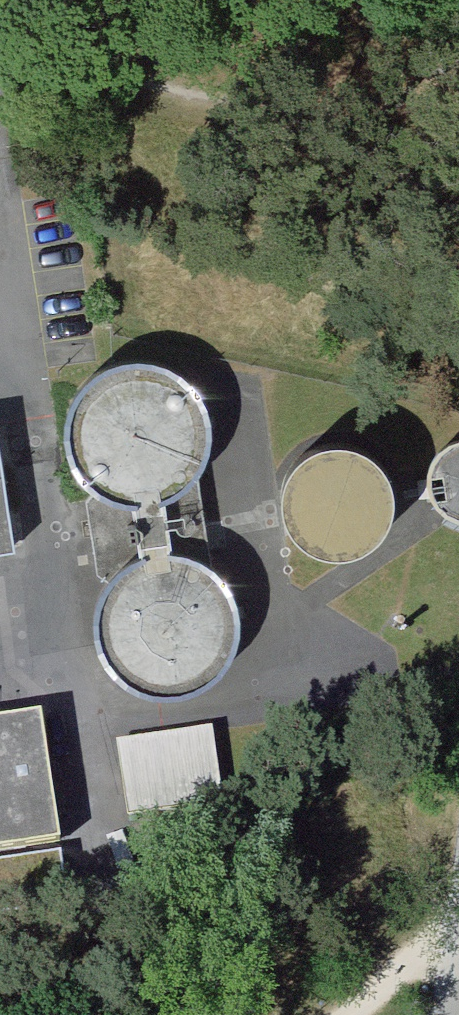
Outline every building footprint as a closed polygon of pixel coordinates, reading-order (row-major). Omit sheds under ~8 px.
[(89,492),(106,500),(131,504),(165,494),(185,478),(193,465),(201,441),(196,404),(183,382),(165,368),(141,359),(123,358),(98,365),(78,379),(63,399),(56,426),(58,451),(70,475),(89,492)] [(313,545),(334,550),(353,548),(370,539),(385,521),(391,503),(390,484),(387,472),(376,456),(364,447),(346,440),(329,440),(310,445),(295,457),(287,467),(281,486),(281,505),(286,519),(297,535),(313,545)] [(455,446),(442,450),(431,459),(427,465),(423,478),(422,491),(427,504),(435,514),(450,522),(458,524),(458,446),(455,446)] [(70,475),(88,588),(103,567),(118,555),(142,546),(179,549),(201,562),(214,575),(193,465),(185,478),(165,494),(131,504),(106,500),(89,492),(70,475)] [(11,545),(0,470),(0,547),(11,545)] [(142,546),(118,555),(103,567),(88,588),(82,620),(87,644),(99,664),(118,680),(144,689),(169,688),(191,680),(210,664),(221,646),(227,621),(225,598),(214,575),(201,562),(179,549),(142,546)] [(0,717),(0,850),(51,842),(32,713),(0,717)] [(113,741),(125,815),(219,800),(208,726),(113,741)]
